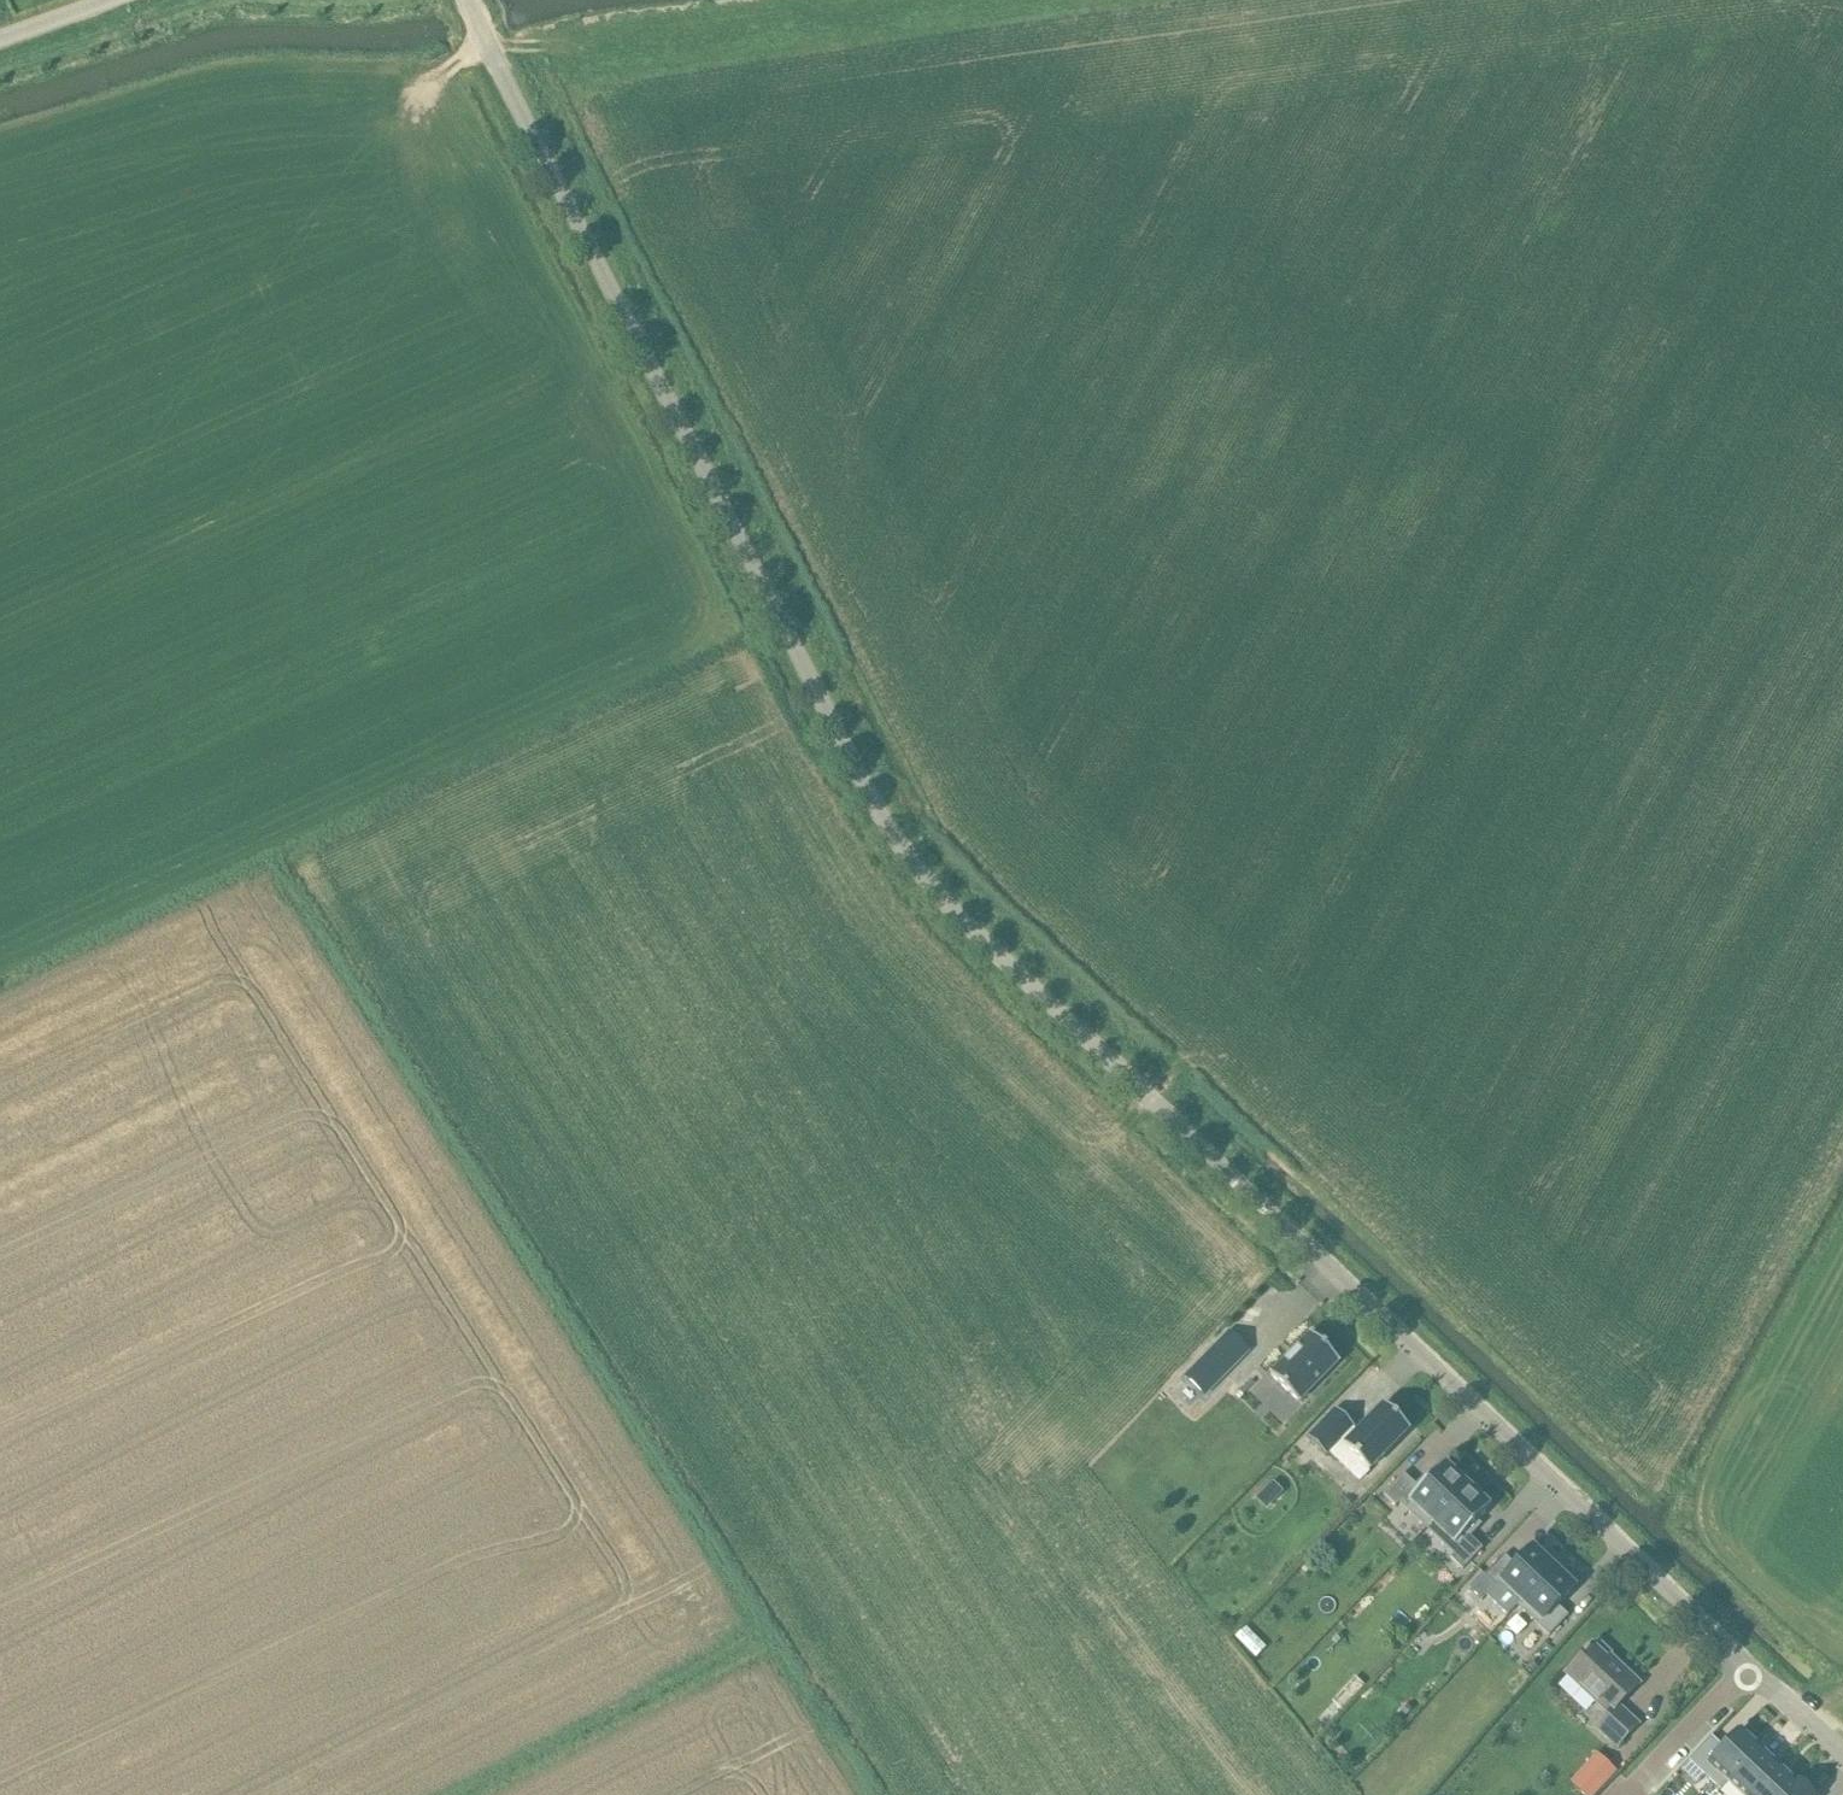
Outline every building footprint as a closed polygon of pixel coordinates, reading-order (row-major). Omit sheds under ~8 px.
[(1226,1328),(1183,1372),(1205,1393),(1247,1350),(1226,1328)] [(1339,1360),(1311,1333),(1271,1374),(1298,1401),(1339,1360)] [(1336,1408),(1307,1437),(1326,1455),(1341,1440),(1345,1445),(1344,1446),(1369,1470),(1370,1469),(1408,1430),(1409,1429),(1384,1404),(1383,1405),(1358,1431),(1354,1427),(1355,1426),(1336,1408)] [(1403,1498),(1430,1524),(1470,1482),(1457,1469),(1454,1471),(1446,1463),(1445,1462),(1418,1490),(1414,1486),(1416,1484),(1403,1473),(1384,1494),(1396,1505),(1403,1498)] [(1470,1482),(1430,1524),(1458,1549),(1450,1557),(1463,1569),(1482,1548),(1470,1536),(1469,1538),(1465,1534),(1491,1506),(1490,1505),(1481,1497),(1483,1494),(1470,1482)] [(1483,1573),(1469,1588),(1482,1600),(1496,1585),(1500,1581),(1521,1601),(1556,1563),(1543,1551),(1540,1553),(1533,1546),(1515,1565),(1504,1554),(1485,1575),(1483,1573)] [(1556,1563),(1521,1601),(1542,1621),(1538,1625),(1549,1635),(1568,1615),(1557,1605),(1575,1586),(1567,1579),(1570,1576),(1556,1563)] [(1596,1725),(1616,1745),(1638,1723),(1618,1703),(1639,1682),(1619,1663),(1616,1665),(1594,1644),(1567,1671),(1609,1712),(1596,1725)] [(1356,1695),(1365,1686),(1355,1677),(1346,1686),(1356,1695)] [(1775,1758),(1796,1781),(1811,1767),(1821,1777),(1834,1765),(1786,1714),(1762,1736),(1779,1754),(1775,1758)] [(1711,1737),(1690,1760),(1721,1790),(1729,1780),(1760,1748),(1740,1730),(1723,1748),(1711,1737)] [(1778,1765),(1760,1748),(1729,1780),(1745,1794),(1749,1794),(1778,1765)] [(1598,1754),(1582,1770),(1600,1787),(1615,1771),(1598,1754)] [(1778,1765),(1749,1794),(1783,1794),(1796,1782),(1795,1781),(1778,1765)] [(1796,1780),(1795,1781),(1796,1782),(1783,1794),(1811,1794),(1796,1780)]
